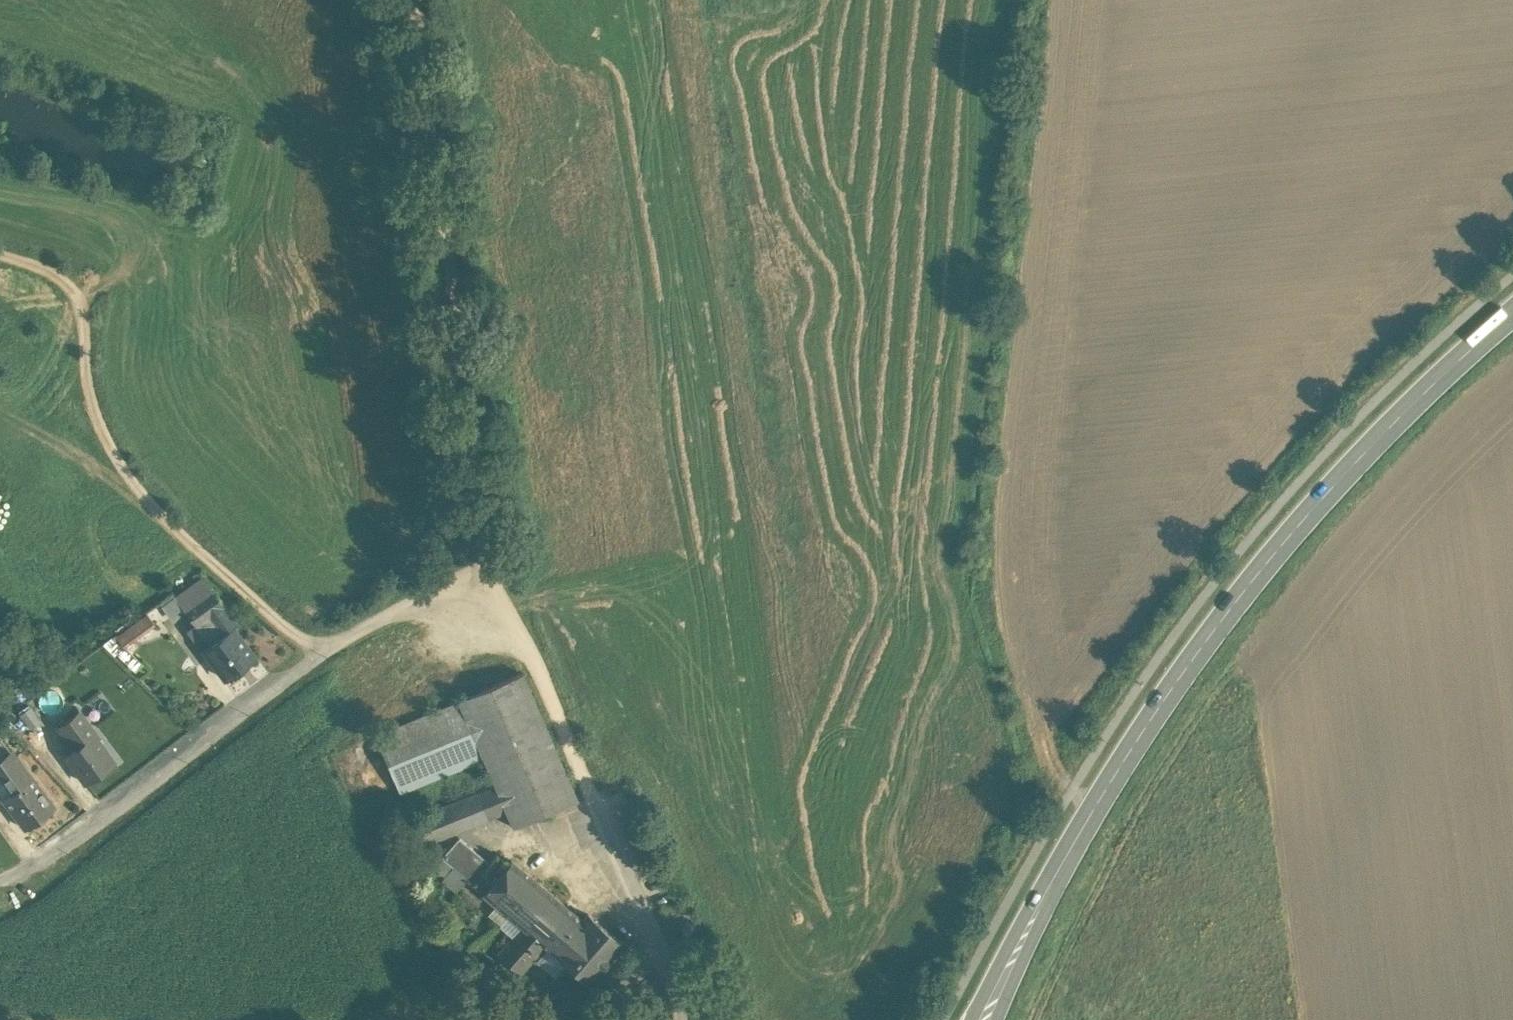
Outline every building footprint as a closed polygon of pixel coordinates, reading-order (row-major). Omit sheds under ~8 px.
[(211,591),(190,606),(200,621),(201,621),(222,606),(211,591)] [(255,658),(233,629),(237,626),(222,606),(201,621),(200,621),(195,625),(209,644),(203,649),(226,679),(255,658)] [(127,645),(161,622),(153,610),(119,633),(127,645)] [(112,638),(103,644),(113,653),(121,647),(112,638)] [(518,673),(458,699),(458,701),(483,757),(495,785),(506,811),(513,827),(574,800),(575,802),(580,799),(579,796),(576,797),(570,783),(572,782),(571,778),(568,779),(562,764),(564,763),(563,760),(560,761),(554,746),(556,745),(555,741),(553,742),(546,728),(549,727),(547,723),(545,724),(538,709),(541,708),(539,705),(537,706),(530,691),(533,690),(531,686),(529,687),(523,674),(525,673),(524,669),(518,672),(518,673)] [(458,701),(376,736),(399,792),(483,757),(458,701)] [(79,711),(58,727),(65,736),(86,721),(79,711)] [(86,721),(65,736),(74,748),(65,755),(86,784),(114,762),(97,739),(99,738),(86,721)] [(14,757),(0,768),(0,776),(12,792),(3,798),(25,829),(54,807),(32,777),(30,778),(14,757)] [(495,785),(478,792),(488,818),(506,811),(495,785)] [(478,792),(442,807),(453,832),(488,818),(478,792)] [(442,807),(414,819),(425,844),(453,832),(442,807)] [(489,862),(459,837),(442,858),(472,883),(489,862)] [(522,925),(546,946),(556,955),(583,920),(511,860),(508,863),(496,853),(489,862),(472,883),(484,892),(483,893),(521,926),(522,925)] [(588,915),(583,920),(556,955),(588,983),(623,943),(588,915)] [(546,946),(522,925),(521,926),(497,954),(521,975),(546,946)]
